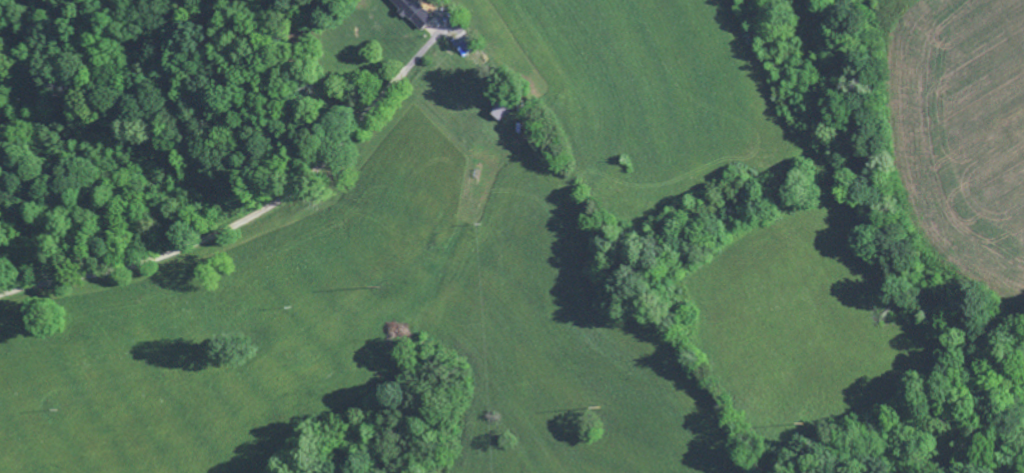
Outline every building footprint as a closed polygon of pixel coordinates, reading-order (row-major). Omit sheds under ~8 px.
[(421,35),(434,22),(414,0),(389,0),(421,35)] [(495,117),(502,124),(516,109),(509,102),(495,117)]
